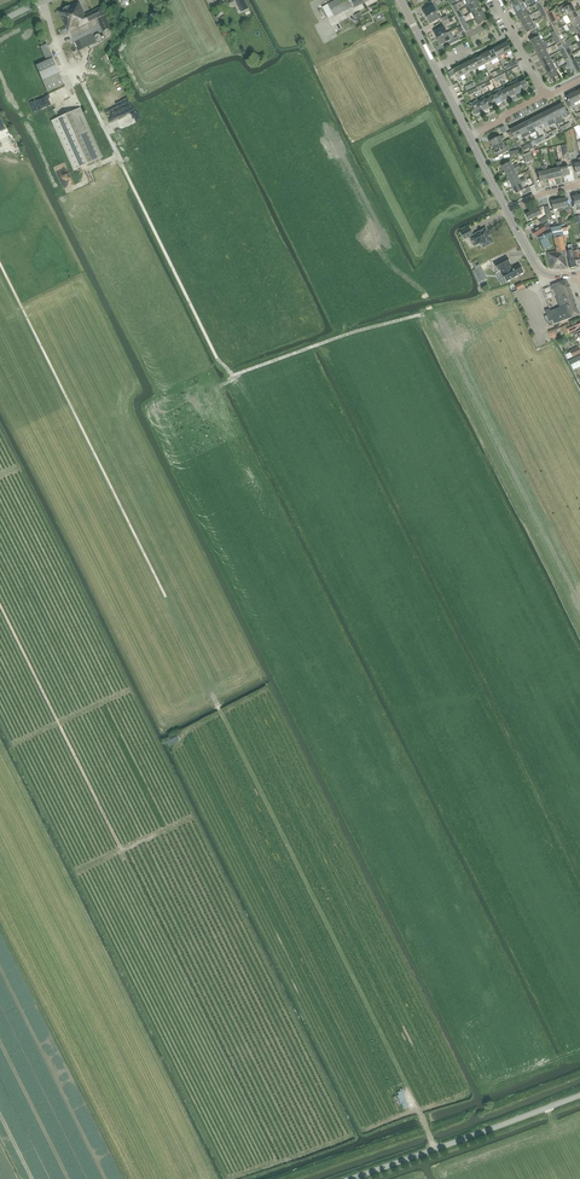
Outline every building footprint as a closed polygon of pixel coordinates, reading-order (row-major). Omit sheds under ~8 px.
[(245,0),(236,0),(239,8),(244,6),(245,9),(248,8),(245,0)] [(348,9),(353,6),(350,0),(336,0),(322,7),(327,19),(348,9)] [(423,10),(426,17),(436,12),(436,11),(439,10),(436,4),(440,2),(439,0),(434,0),(429,3),(430,6),(423,10)] [(525,1),(522,3),(513,8),(516,14),(525,9),(529,8),(525,1)] [(466,8),(469,14),(472,13),(481,8),(477,2),(467,7),(466,8)] [(74,4),(59,11),(73,42),(73,41),(91,33),(93,36),(103,31),(103,32),(111,28),(101,8),(85,15),(80,3),(75,6),(74,4)] [(558,8),(563,18),(567,16),(575,12),(572,5),(569,7),(567,4),(558,8)] [(481,8),(472,13),(475,20),(484,15),(481,8)] [(516,14),(520,21),(529,16),(525,9),(516,14)] [(353,15),(355,21),(362,18),(359,12),(353,15)] [(437,12),(426,17),(430,24),(438,21),(439,24),(449,19),(447,16),(442,18),(440,14),(438,16),(437,12)] [(570,23),(579,18),(575,12),(567,16),(570,23)] [(484,15),(475,20),(478,26),(487,21),(484,15)] [(520,21),(523,27),(532,22),(529,16),(520,21)] [(452,17),(449,19),(439,24),(441,27),(433,31),(437,38),(447,33),(443,26),(454,21),(452,17)] [(566,24),(570,31),(573,29),(579,26),(579,21),(579,18),(570,23),(566,24)] [(523,27),(526,34),(531,31),(533,36),(540,32),(536,24),(537,23),(536,20),(532,22),(523,27)] [(570,31),(571,33),(575,32),(577,35),(579,34),(579,26),(573,29),(570,31)] [(450,31),(447,33),(437,38),(441,46),(448,42),(450,45),(459,40),(458,37),(454,39),(450,31)] [(530,41),(534,48),(542,43),(545,42),(544,39),(540,40),(539,37),(541,36),(540,32),(533,36),(534,39),(530,41)] [(534,48),(537,54),(545,50),(549,48),(546,42),(545,42),(542,43),(534,48)] [(500,46),(504,55),(505,56),(508,55),(507,53),(511,51),(507,43),(500,46)] [(52,58),(46,44),(40,47),(29,52),(35,66),(52,58)] [(504,55),(500,46),(493,50),(498,58),(499,60),(502,59),(501,57),(504,55)] [(69,47),(64,48),(67,60),(72,59),(69,47)] [(493,50),(487,53),(491,62),(498,58),(493,50)] [(537,54),(541,61),(549,57),(545,50),(537,54)] [(487,53),(480,57),(484,65),(491,62),(487,53)] [(477,68),(484,65),(480,57),(473,60),(477,68)] [(549,57),(541,61),(544,68),(552,63),(555,62),(554,59),(551,61),(549,57)] [(63,84),(52,58),(35,66),(47,91),(63,84)] [(471,72),(474,70),(477,68),(473,60),(466,64),(471,72)] [(509,65),(511,68),(518,65),(516,60),(515,60),(513,61),(514,62),(509,65)] [(552,63),(544,68),(547,74),(556,70),(552,63)] [(460,67),(464,75),(471,72),(466,64),(460,67)] [(460,67),(453,70),(459,82),(461,80),(460,77),(464,75),(460,67)] [(556,70),(547,74),(551,81),(559,77),(556,70)] [(519,83),(523,91),(530,88),(524,77),(518,80),(519,83)] [(518,80),(511,84),(512,86),(517,95),(523,91),(519,83),(518,80)] [(512,86),(505,90),(510,98),(517,95),(512,86)] [(503,91),(499,93),(503,102),(510,98),(505,90),(504,87),(501,88),(503,91)] [(496,95),(492,97),(497,105),(503,102),(499,93),(497,90),(494,92),(496,95)] [(31,109),(62,99),(61,95),(60,95),(58,91),(29,101),(31,109)] [(484,97),(490,109),(497,105),(492,97),(491,93),(484,97)] [(574,104),(577,102),(573,94),(567,97),(569,101),(566,102),(570,110),(575,107),(574,104)] [(482,102),(479,103),(483,112),(490,109),(484,97),(481,99),(482,102)] [(477,100),(470,104),(474,111),(473,111),(472,113),(474,115),(475,115),(476,115),(476,116),(483,112),(479,103),(477,100)] [(562,104),(556,107),(560,116),(561,118),(565,117),(563,114),(567,112),(562,104)] [(549,111),(554,119),(555,122),(561,118),(560,116),(556,107),(549,111)] [(81,114),(82,113),(80,108),(52,120),(75,171),(101,159),(81,114)] [(142,110),(114,120),(114,121),(107,124),(110,130),(145,118),(142,110)] [(543,114),(547,122),(554,119),(549,111),(543,114)] [(543,114),(536,117),(541,126),(542,129),(545,127),(544,124),(547,122),(543,114)] [(534,129),(541,126),(536,117),(530,121),(534,129)] [(536,132),(534,129),(530,121),(523,124),(528,132),(529,135),(536,132)] [(523,124),(517,127),(521,136),(523,139),(529,135),(528,132),(523,124)] [(511,132),(508,133),(510,139),(514,138),(516,142),(519,140),(518,137),(521,136),(517,127),(510,130),(511,132)] [(500,137),(490,142),(493,148),(503,143),(501,140),(505,138),(504,135),(500,137)] [(503,143),(493,148),(496,154),(500,151),(502,154),(509,150),(507,146),(505,147),(503,143)] [(566,145),(561,146),(564,159),(569,158),(566,145)] [(530,153),(523,155),(526,163),(533,161),(530,153)] [(510,162),(502,166),(506,173),(519,166),(518,165),(513,167),(510,162)] [(553,169),(555,179),(562,177),(559,162),(557,163),(558,168),(553,169)] [(559,162),(562,177),(570,175),(568,166),(563,167),(561,162),(559,162)] [(547,180),(555,179),(553,169),(547,171),(546,165),(544,166),(547,180)] [(506,173),(509,180),(517,176),(515,171),(520,168),(519,166),(506,173)] [(540,182),(547,180),(544,166),(542,166),(543,172),(537,173),(540,182)] [(517,176),(509,180),(513,187),(526,180),(525,178),(520,181),(517,176)] [(516,194),(522,191),(524,195),(531,191),(529,187),(524,189),(522,185),(527,182),(526,180),(513,187),(516,194)] [(566,211),(571,210),(570,206),(568,206),(566,199),(559,200),(561,213),(564,212),(563,208),(565,208),(566,211)] [(561,213),(559,200),(551,202),(553,210),(558,209),(559,213),(561,213)] [(526,214),(528,219),(529,221),(542,214),(539,208),(526,214)] [(547,216),(539,221),(541,225),(551,217),(547,216)] [(547,222),(532,232),(535,236),(536,239),(538,238),(538,236),(537,236),(551,227),(547,222)] [(557,251),(547,253),(548,259),(549,263),(550,267),(550,269),(555,268),(556,271),(567,269),(568,269),(565,256),(567,255),(563,237),(562,231),(561,227),(561,226),(550,228),(551,230),(553,236),(554,239),(555,245),(556,248),(557,251)] [(474,247),(480,243),(483,248),(483,249),(483,248),(493,243),(494,243),(494,242),(494,243),(491,237),(489,234),(486,228),(485,228),(475,233),(475,234),(473,236),(473,235),(469,229),(461,233),(464,240),(469,237),(469,238),(474,247)] [(551,230),(538,236),(538,238),(540,241),(547,238),(553,236),(551,230)] [(547,238),(540,241),(541,243),(544,250),(550,247),(547,238)] [(567,252),(570,266),(570,269),(571,268),(571,269),(575,268),(575,267),(577,267),(577,265),(573,248),(572,245),(568,246),(569,250),(567,250),(567,252)] [(502,274),(506,282),(524,272),(519,264),(512,268),(510,264),(507,257),(494,264),(498,271),(500,270),(502,273),(502,274)] [(477,282),(482,279),(480,273),(474,275),(477,282)] [(545,311),(549,321),(553,320),(554,324),(579,315),(579,314),(575,301),(567,282),(564,280),(557,283),(551,285),(551,286),(560,308),(551,311),(550,309),(545,311)] [(565,325),(569,333),(579,328),(579,320),(569,325),(568,324),(565,325)] [(579,347),(570,351),(573,357),(579,354),(579,349),(579,347)] [(578,368),(579,367),(579,356),(569,362),(573,370),(578,368)] [(166,737),(168,740),(179,735),(177,732),(166,737)] [(179,735),(168,741),(169,745),(181,739),(179,735)]
